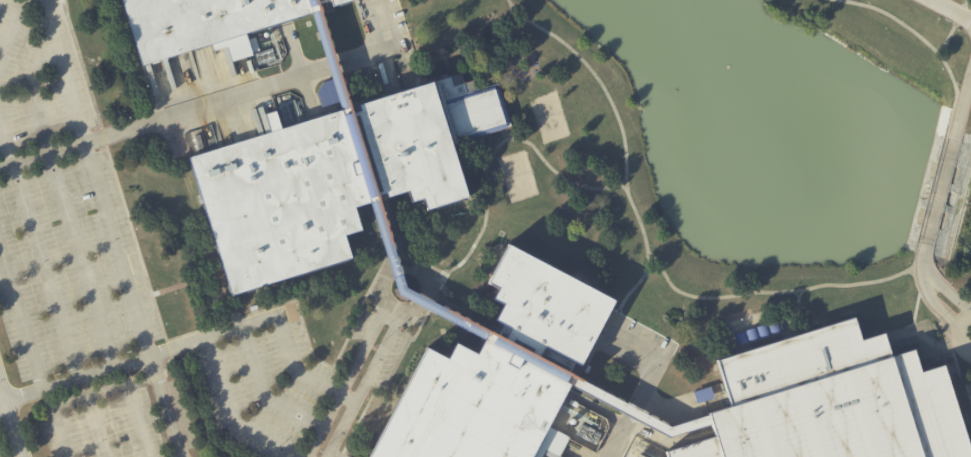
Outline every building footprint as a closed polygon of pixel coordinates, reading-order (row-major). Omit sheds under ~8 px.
[(136,67),(307,14),(311,13),(314,12),(312,6),(321,3),(323,8),(348,0),(115,0),(136,67)] [(307,14),(325,70),(328,81),(320,83),(314,94),(318,106),(334,101),(338,111),(342,110),(339,101),(341,98),(331,68),(316,19),(313,20),(311,13),(307,14)] [(184,159),(228,298),(347,261),(340,237),(356,232),(349,209),(366,204),(370,203),(399,194),(402,204),(414,201),(417,212),(459,199),(443,149),(504,130),(491,88),(475,93),(471,81),(460,84),(457,74),(342,110),(338,111),(184,159)] [(479,285),(490,290),(484,301),(494,306),(486,322),(501,330),(495,343),(481,335),(478,341),(470,356),(449,345),(441,361),(421,350),(365,456),(540,456),(542,452),(552,456),(557,456),(566,441),(543,429),(565,387),(567,383),(568,381),(562,378),(568,368),(571,369),(606,303),(499,247),(479,285)] [(659,456),(963,456),(935,367),(911,374),(904,352),(881,359),(873,335),(851,342),(844,320),(791,336),(781,339),(775,321),(730,335),(736,353),(710,361),(724,407),(699,415),(699,417),(702,427),(706,438),(658,453),(659,456)] [(711,387),(714,397),(697,403),(693,391),(710,386),(711,387)]
